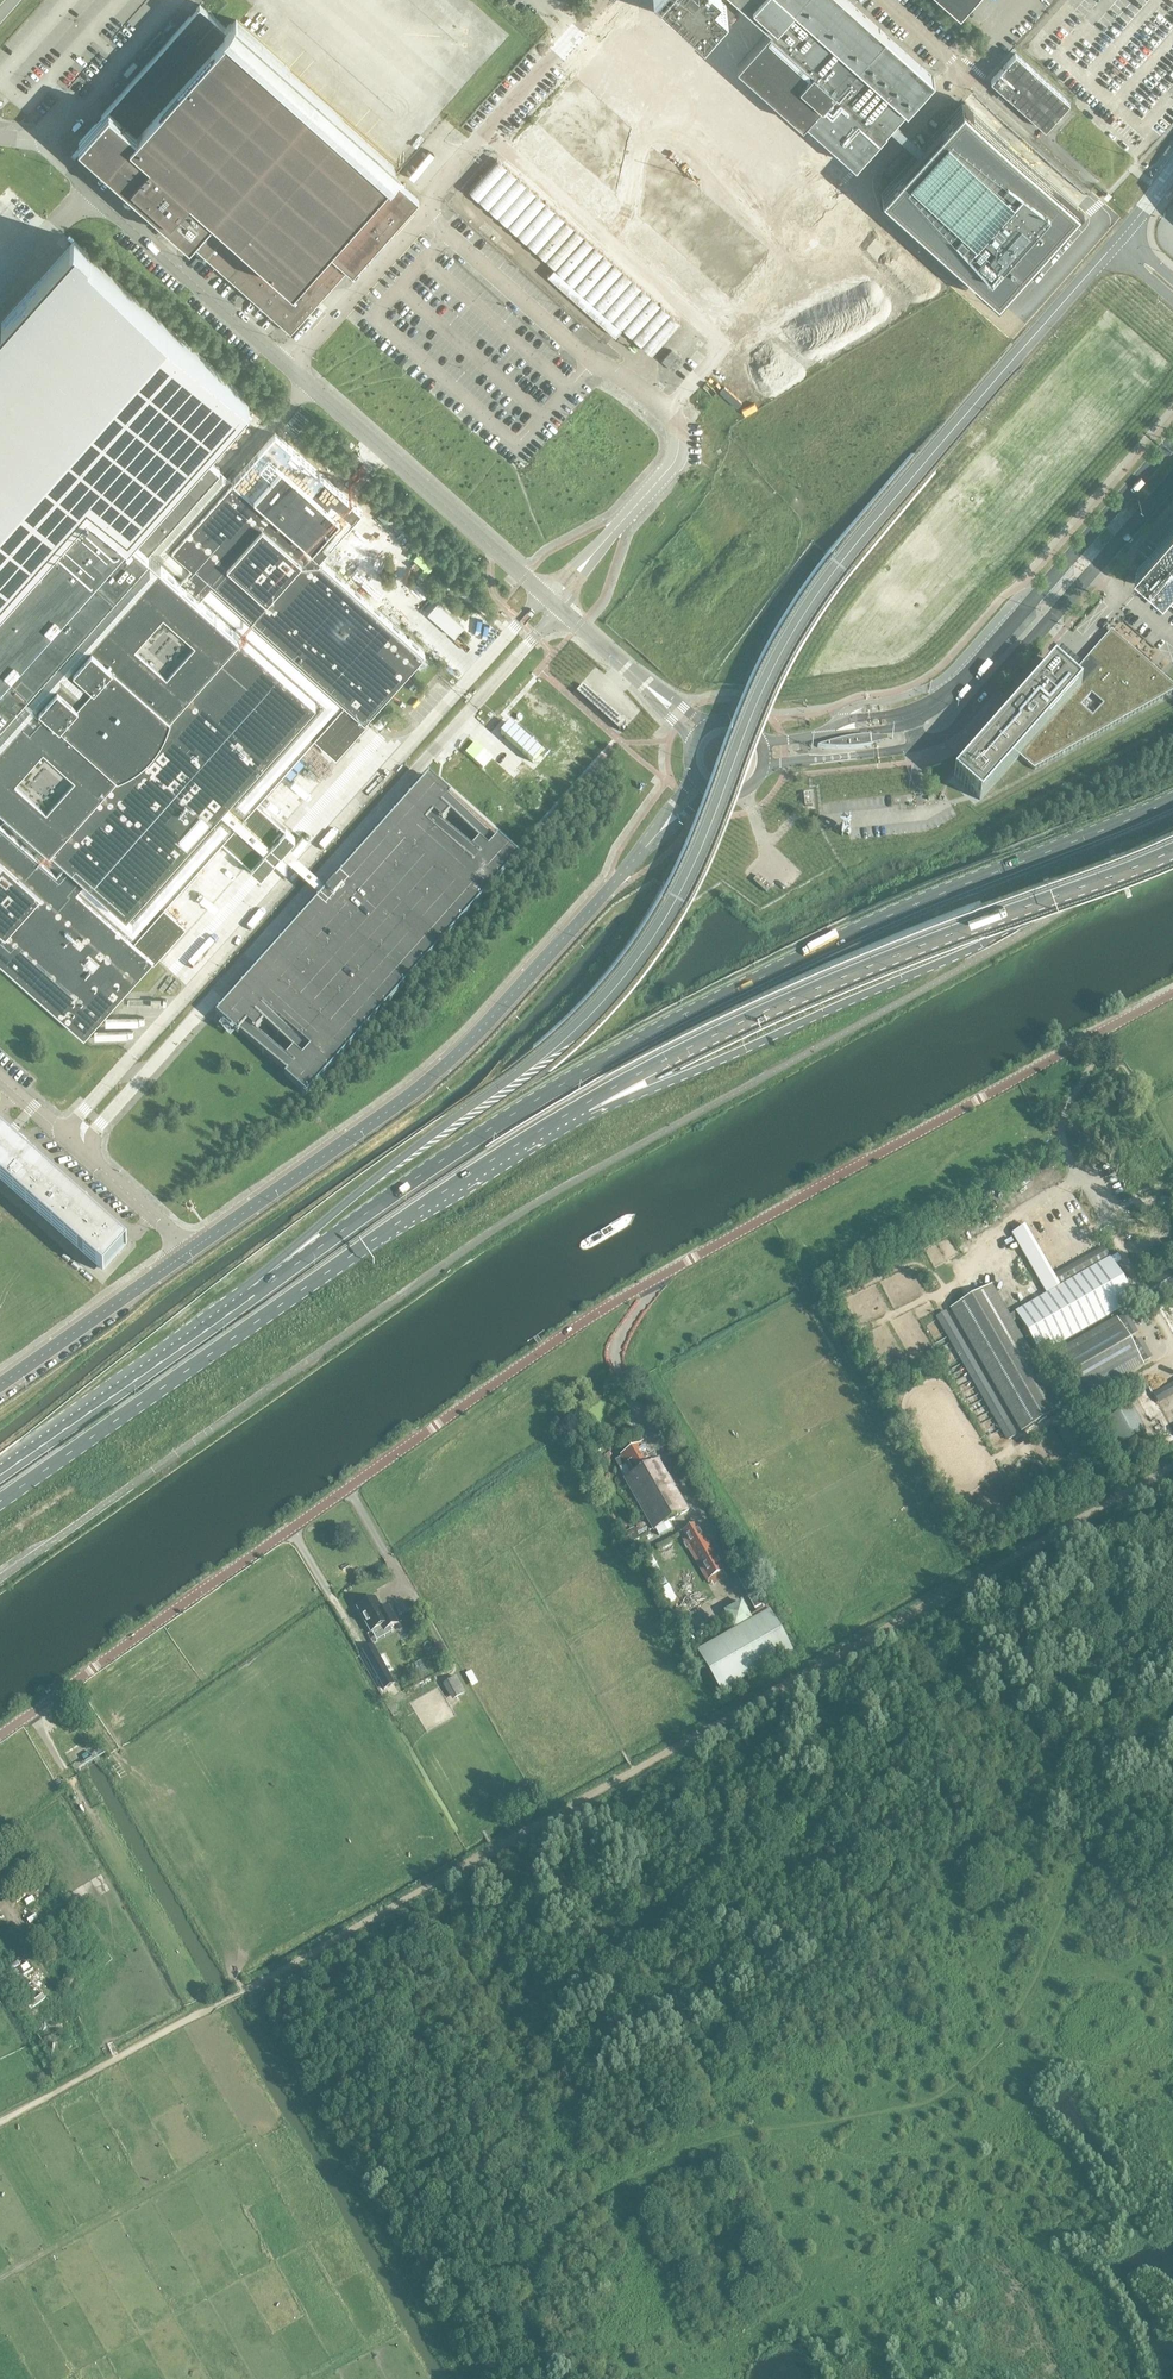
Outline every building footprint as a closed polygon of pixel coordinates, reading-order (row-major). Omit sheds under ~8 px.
[(848,0),(669,0),(703,30),(706,26),(716,34),(743,4),(770,29),(736,67),(801,126),(806,120),(807,121),(856,165),(887,130),(885,129),(905,107),(907,108),(934,77),(848,0)] [(959,12),(970,0),(946,0),(959,12)] [(400,167),(401,166),(239,21),(235,18),(227,27),(201,4),(201,3),(200,3),(199,4),(189,15),(101,114),(102,114),(102,115),(96,122),(79,141),(127,183),(152,206),(151,207),(179,232),(186,238),(253,298),(261,305),(266,310),(273,316),(291,332),(323,296),(328,291),(348,268),(353,273),(419,199),(404,185),(405,184),(404,183),(403,184),(396,178),(397,176),(396,176),(395,177),(392,175),(396,171),(398,172),(401,168),(400,167)] [(1070,102),(1015,53),(991,80),(1045,129),(1070,102)] [(881,193),(997,297),(1032,258),(1079,207),(963,103),(881,193)] [(925,145),(928,148),(932,144),(893,109),(889,113),(894,117),(925,145)] [(621,325),(652,353),(681,321),(497,157),(469,189),(557,268),(556,269),(555,268),(548,275),(615,335),(616,335),(622,328),(620,326),(621,325)] [(70,244),(71,245),(0,324),(0,960),(84,1035),(153,958),(134,941),(115,924),(222,805),(327,688),(365,721),(425,653),(200,452),(249,398),(89,255),(90,253),(74,239),(70,244)] [(662,360),(673,370),(682,359),(672,350),(662,360)] [(995,468),(987,461),(980,469),(988,476),(995,468)] [(1137,569),(1172,600),(1172,528),(1137,569)] [(954,776),(981,800),(986,795),(1019,757),(1034,769),(1172,692),(1172,685),(1111,631),(1088,657),(1097,667),(1080,686),(1054,663),(954,776)] [(625,723),(583,685),(581,687),(578,691),(576,693),(619,730),(620,729),(624,725),(625,723)] [(877,737),(870,737),(871,737),(871,736),(864,737),(856,738),(849,739),(842,740),(835,742),(826,744),(817,747),(826,748),(836,749),(845,749),(854,748),(864,747),(872,746),(872,745),(871,746),(878,744),(888,742),(887,737),(877,737)] [(429,780),(414,797),(401,812),(325,897),(261,969),(252,979),(220,1015),(306,1092),(515,857),(429,780)] [(261,875),(275,860),(283,851),(295,837),(285,828),(273,842),(265,851),(251,866),(261,875)] [(753,881),(766,893),(770,887),(758,875),(753,881)] [(20,1154),(0,1136),(0,1178),(102,1269),(122,1245),(26,1159),(20,1154)] [(1057,1273),(1029,1224),(1012,1234),(1046,1294),(1063,1284),(1057,1273)] [(1057,1273),(1063,1284),(1107,1259),(1100,1248),(1057,1273)] [(1015,1312),(1019,1319),(1041,1356),(1135,1301),(1110,1257),(1107,1259),(1063,1284),(1046,1294),(1015,1312)] [(951,1308),(1021,1433),(1062,1410),(992,1285),(951,1308)] [(1159,1308),(1172,1333),(1172,1299),(1159,1308)] [(1118,1319),(1055,1354),(1080,1398),(1143,1363),(1118,1319)] [(1153,1394),(1157,1402),(1172,1393),(1172,1382),(1153,1394)] [(1152,1395),(1139,1402),(1157,1435),(1164,1447),(1172,1442),(1172,1432),(1152,1395)] [(1132,1405),(1107,1419),(1120,1444),(1146,1431),(1132,1405)] [(687,1511),(658,1459),(654,1452),(647,1455),(641,1444),(620,1456),(620,1458),(614,1461),(618,1467),(624,1464),(630,1475),(625,1478),(654,1530),(687,1511)] [(713,1585),(727,1577),(696,1523),(678,1533),(708,1584),(711,1582),(713,1585)] [(357,1608),(370,1633),(372,1632),(381,1627),(383,1632),(390,1628),(398,1624),(389,1607),(382,1611),(375,1598),(366,1603),(365,1601),(359,1605),(360,1607),(357,1608)] [(698,1653),(721,1694),(793,1653),(770,1612),(698,1653)] [(372,1643),(361,1648),(379,1682),(390,1676),(372,1643)] [(456,1699),(465,1693),(456,1677),(447,1682),(456,1699)] [(34,2006),(51,1995),(47,1989),(31,2001),(34,2006)] [(63,2022),(50,2030),(38,2036),(51,2059),(76,2045),(63,2022)]
